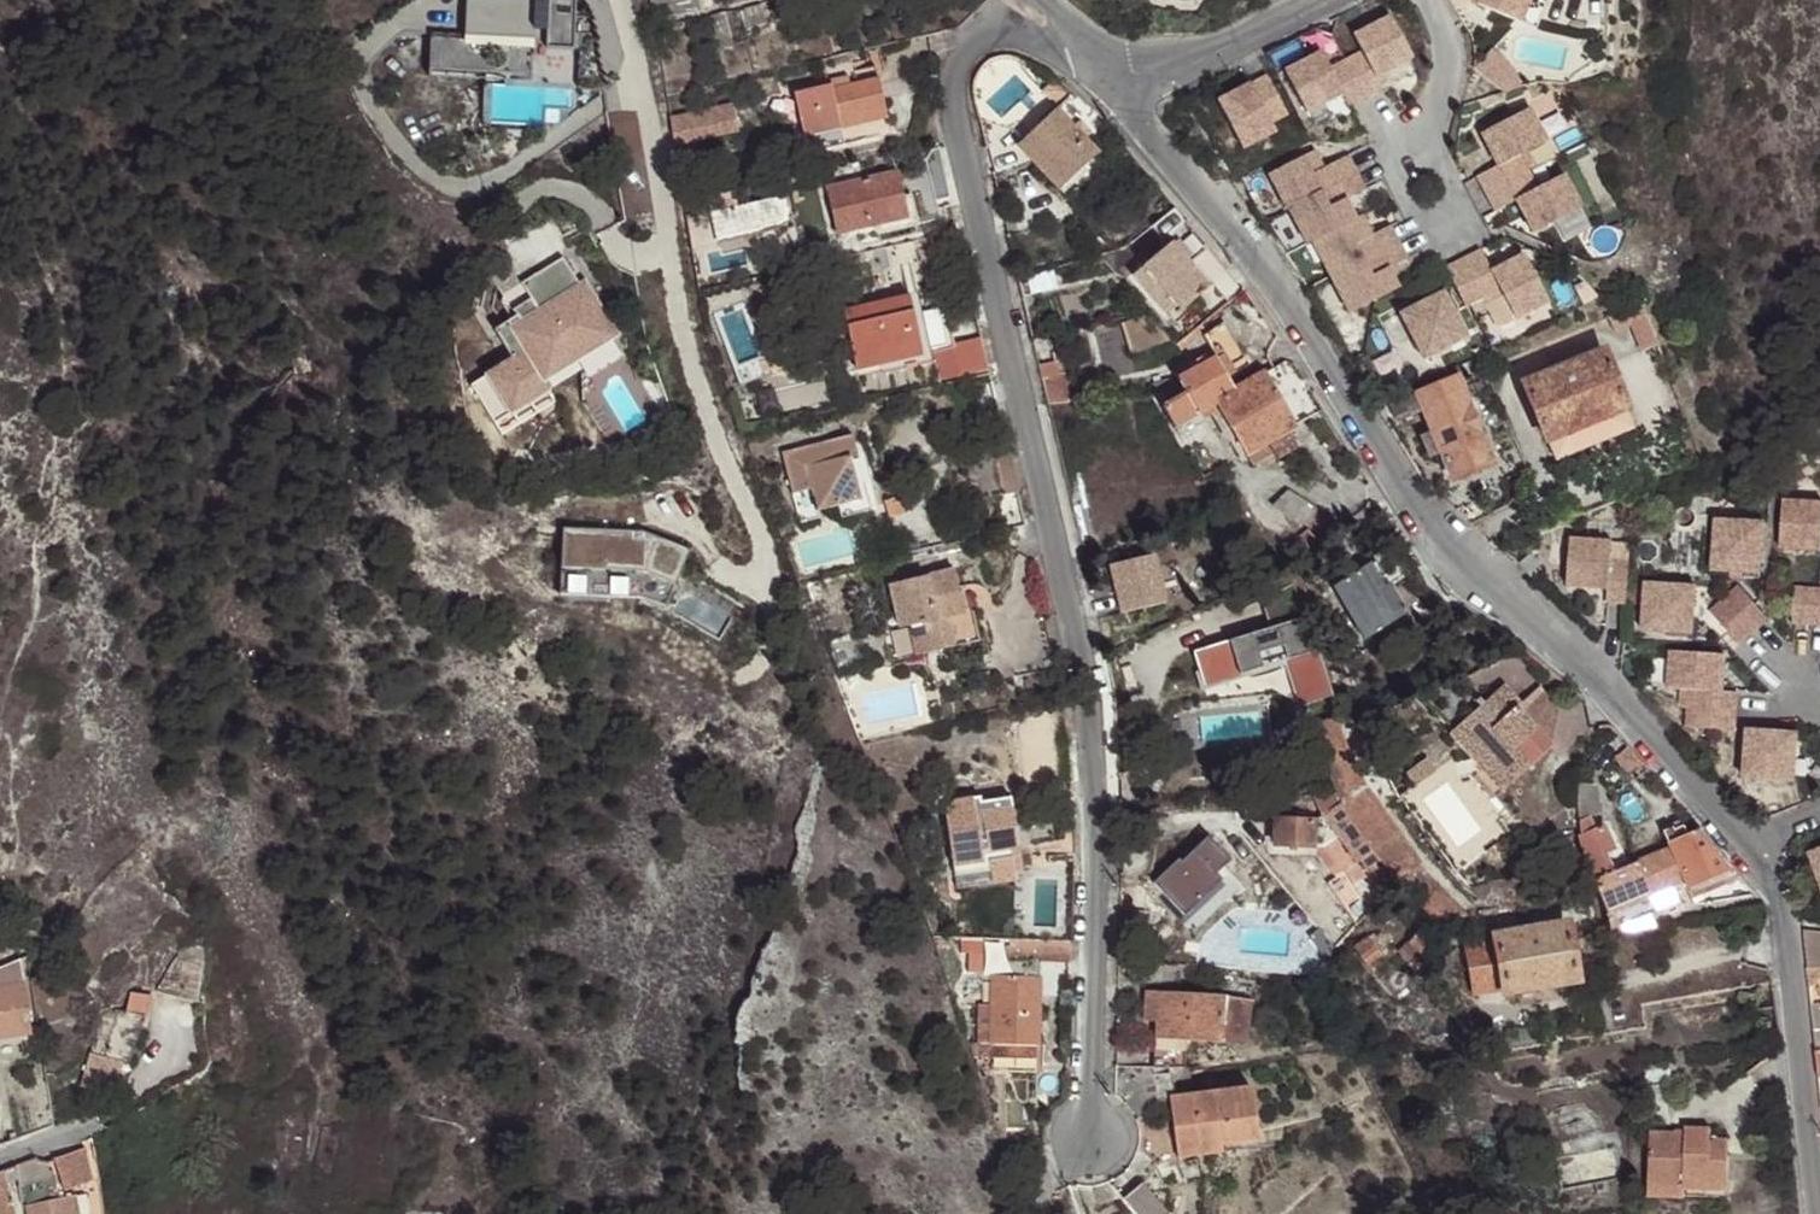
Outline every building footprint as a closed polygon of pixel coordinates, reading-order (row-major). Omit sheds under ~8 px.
[(431,75),(536,79),(537,61),(549,62),(549,54),(577,55),(580,0),(552,0),(551,8),(540,7),(538,6),(471,3),(469,38),(432,36),(431,75)] [(701,0),(653,0),(656,19),(703,12),(701,0)] [(920,0),(904,0),(908,19),(924,15),(920,0)] [(1465,3),(1485,9),(1488,0),(1466,0),(1465,3)] [(1485,9),(1532,21),(1538,0),(1488,0),(1485,9)] [(1532,21),(1548,26),(1555,0),(1538,0),(1532,21)] [(1321,54),(1285,73),(1303,109),(1338,90),(1346,105),(1382,85),(1374,70),(1409,53),(1391,18),(1354,37),(1362,52),(1329,70),(1321,54)] [(1012,73),(985,96),(1002,117),(1030,95),(1012,73)] [(1266,74),(1213,101),(1238,149),(1274,131),(1269,121),(1286,114),(1266,74)] [(834,93),(841,123),(843,133),(890,122),(881,83),(836,93),(834,93)] [(828,126),(841,123),(834,93),(836,93),(834,88),(796,96),(807,140),(830,136),(828,126)] [(1528,105),(1480,131),(1497,163),(1475,175),(1493,209),(1516,198),(1532,230),(1581,205),(1563,170),(1538,184),(1529,168),(1521,152),(1546,139),(1528,105)] [(698,118),(702,134),(738,125),(734,109),(698,118)] [(1060,114),(1025,149),(1067,192),(1103,158),(1060,114)] [(1067,192),(1025,149),(1020,154),(1060,198),(1067,192)] [(1311,149),(1265,174),(1283,210),(1286,208),(1306,244),(1311,242),(1348,312),(1396,287),(1385,267),(1405,257),(1389,225),(1369,236),(1359,216),(1354,218),(1344,200),(1365,189),(1346,153),(1320,167),(1311,149)] [(908,219),(898,177),(828,194),(835,236),(908,219)] [(712,203),(715,217),(739,212),(735,198),(712,203)] [(739,212),(715,217),(720,243),(791,227),(785,202),(739,212)] [(1195,231),(1176,208),(1153,231),(1168,248),(1172,243),(1194,267),(1213,252),(1195,231)] [(1209,286),(1194,267),(1172,243),(1168,248),(1146,266),(1181,309),(1209,286)] [(1481,245),(1445,265),(1467,305),(1484,296),(1487,301),(1503,292),(1515,316),(1548,299),(1522,252),(1493,268),(1481,245)] [(569,298),(584,288),(566,260),(524,287),(542,314),(526,324),(522,318),(498,333),(517,362),(475,389),(499,427),(555,391),(546,379),(577,359),(614,336),(594,304),(579,313),(569,298)] [(1136,275),(1173,316),(1181,309),(1146,266),(1136,275)] [(584,288),(569,298),(579,313),(594,304),(584,288)] [(1441,290),(1398,313),(1421,357),(1465,335),(1441,290)] [(917,314),(916,310),(915,298),(897,301),(901,318),(917,314)] [(865,373),(928,358),(917,314),(901,318),(897,301),(851,313),(865,373)] [(949,302),(916,310),(917,314),(928,358),(928,359),(957,350),(949,302)] [(1155,313),(1126,321),(1136,353),(1164,345),(1155,313)] [(1230,361),(1245,352),(1230,325),(1214,334),(1230,361)] [(1198,415),(1217,404),(1216,402),(1235,390),(1214,356),(1178,378),(1181,384),(1186,393),(1198,415)] [(1547,442),(1625,411),(1603,356),(1525,387),(1547,442)] [(577,359),(546,379),(555,391),(585,372),(577,359)] [(1053,404),(1072,401),(1065,361),(1046,364),(1053,404)] [(1266,441),(1286,431),(1314,415),(1284,362),(1235,390),(1216,402),(1217,404),(1252,467),(1273,454),(1266,441)] [(1455,478),(1493,463),(1458,378),(1445,383),(1421,393),(1455,478)] [(789,391),(793,411),(841,401),(836,381),(789,391)] [(1160,404),(1186,393),(1181,384),(1154,394),(1160,404)] [(1174,429),(1198,415),(1186,393),(1162,407),(1174,429)] [(1633,432),(1625,411),(1547,442),(1556,462),(1633,432)] [(1294,447),(1286,431),(1266,441),(1273,454),(1276,458),(1294,447)] [(854,439),(782,456),(792,498),(811,493),(816,515),(861,504),(850,462),(857,460),(854,439)] [(1007,496),(1018,493),(1010,457),(998,460),(1007,496)] [(984,501),(1007,496),(998,460),(974,465),(984,501)] [(1300,530),(1314,514),(1286,493),(1269,507),(1300,530)] [(1785,509),(1783,557),(1819,558),(1819,510),(1785,509)] [(648,532),(568,530),(565,597),(646,599),(672,607),(696,550),(648,532)] [(1767,533),(1718,532),(1716,584),(1764,586),(1767,533)] [(1613,540),(1570,540),(1568,589),(1610,589),(1609,603),(1644,604),(1645,586),(1629,585),(1631,559),(1612,559),(1613,540)] [(1154,560),(1112,570),(1123,618),(1165,608),(1154,560)] [(1406,611),(1375,561),(1333,588),(1364,637),(1406,611)] [(939,628),(953,626),(967,623),(956,575),(888,590),(900,636),(909,634),(914,661),(944,654),(939,628)] [(1271,625),(1195,652),(1207,687),(1290,658),(1305,702),(1337,692),(1292,581),(1262,599),(1271,625)] [(1694,588),(1645,586),(1644,604),(1643,634),(1693,636),(1694,588)] [(1800,593),(1798,634),(1817,634),(1819,635),(1819,595),(1800,593)] [(1742,597),(1713,624),(1744,657),(1772,630),(1742,597)] [(1504,672),(1530,699),(1545,686),(1518,659),(1504,672)] [(1732,669),(1677,667),(1677,704),(1697,702),(1695,742),(1746,743),(1747,725),(1747,705),(1731,704),(1732,669)] [(1493,771),(1483,781),(1501,799),(1552,755),(1551,754),(1516,713),(1521,709),(1504,691),(1478,715),(1494,732),(1473,750),(1480,756),(1493,771)] [(1521,709),(1516,713),(1551,754),(1557,717),(1537,694),(1521,709)] [(1449,741),(1473,750),(1494,732),(1478,715),(1453,738),(1449,741)] [(1647,770),(1618,736),(1606,747),(1634,780),(1647,770)] [(1449,741),(1483,781),(1493,771),(1480,756),(1473,750),(1449,741)] [(1808,743),(1757,742),(1756,791),(1807,792),(1808,743)] [(1432,764),(1423,753),(1401,768),(1409,779),(1432,764)] [(1384,864),(1332,785),(1312,798),(1339,838),(1356,864),(1366,878),(1384,864)] [(1359,785),(1332,785),(1384,864),(1393,876),(1416,868),(1410,859),(1359,785)] [(1574,806),(1578,823),(1589,818),(1597,815),(1602,791),(1599,789),(1583,788),(1574,806)] [(983,828),(949,833),(955,870),(981,866),(981,860),(988,858),(993,889),(1016,885),(1010,854),(1019,852),(1011,801),(979,806),(983,828)] [(1578,823),(1584,857),(1605,848),(1608,853),(1617,850),(1605,826),(1596,830),(1589,818),(1578,823)] [(1312,848),(1313,823),(1276,821),(1274,846),(1312,848)] [(1661,830),(1666,842),(1685,833),(1684,828),(1674,832),(1671,827),(1661,830)] [(1732,869),(1697,829),(1685,833),(1666,842),(1669,848),(1685,884),(1688,888),(1732,869)] [(1356,864),(1339,838),(1329,845),(1347,870),(1356,864)] [(1584,857),(1610,915),(1685,884),(1669,848),(1614,870),(1608,853),(1605,848),(1584,857)] [(1416,868),(1393,876),(1400,883),(1445,929),(1460,914),(1416,868)] [(1567,925),(1495,937),(1505,992),(1577,979),(1567,925)] [(1379,930),(1351,947),(1362,965),(1390,948),(1379,930)] [(1421,930),(1411,940),(1421,951),(1432,942),(1421,930)] [(1803,933),(1806,966),(1819,966),(1819,933),(1803,933)] [(1505,992),(1495,937),(1465,942),(1475,997),(1505,992)] [(1421,951),(1411,940),(1399,951),(1409,963),(1421,951)] [(156,990),(188,999),(188,993),(202,961),(177,954),(156,990)] [(992,974),(1012,975),(1012,962),(982,959),(982,979),(992,980),(992,974)] [(188,993),(188,999),(205,962),(202,961),(188,993)] [(1012,962),(1012,975),(1037,975),(1038,963),(1012,962)] [(0,969),(0,989),(22,984),(16,963),(0,969)] [(1806,966),(1807,986),(1819,977),(1819,966),(1806,966)] [(1037,975),(1012,975),(992,974),(992,980),(993,1009),(991,1043),(1037,1044),(1037,975)] [(31,1032),(22,984),(0,989),(0,1037),(31,1032)] [(124,1006),(143,1013),(150,994),(130,987),(124,1006)] [(1142,992),(1142,1012),(1154,1014),(1153,1022),(1153,1033),(1188,1037),(1187,1042),(1245,1047),(1252,1001),(1142,992)] [(117,1005),(97,997),(91,1027),(77,1081),(111,1093),(121,1061),(102,1054),(117,1005)] [(128,1063),(143,1013),(124,1006),(117,1005),(102,1054),(121,1061),(128,1063)] [(978,1044),(991,1043),(993,1009),(978,1008),(978,1044)] [(1154,1014),(1142,1012),(1141,1021),(1153,1022),(1154,1014)] [(1153,1040),(1187,1042),(1188,1037),(1153,1033),(1153,1040)] [(1152,1061),(1186,1065),(1187,1042),(1153,1040),(1152,1061)] [(978,1044),(968,1044),(973,1060),(1037,1062),(1037,1044),(991,1043),(978,1044)] [(1213,1139),(1213,1145),(1253,1140),(1249,1088),(1166,1097),(1171,1144),(1213,1139)] [(1681,1181),(1681,1190),(1725,1191),(1727,1133),(1708,1132),(1708,1122),(1682,1121),(1681,1125),(1681,1131),(1671,1131),(1671,1126),(1647,1124),(1646,1179),(1681,1181)] [(1215,1158),(1213,1145),(1213,1139),(1171,1144),(1173,1161),(1215,1158)] [(88,1182),(83,1150),(55,1155),(62,1188),(88,1182)] [(12,1211),(2,1171),(0,1172),(0,1213),(4,1213),(12,1211)] [(1646,1189),(1681,1190),(1681,1181),(1646,1179),(1646,1189)] [(1098,1190),(1079,1188),(1085,1207),(1124,1202),(1114,1187),(1098,1190)] [(1605,1197),(1603,1188),(1593,1190),(1594,1198),(1605,1197)] [(1125,1204),(1133,1213),(1165,1213),(1145,1189),(1125,1204)] [(25,1213),(74,1213),(71,1197),(23,1204),(25,1213)]
